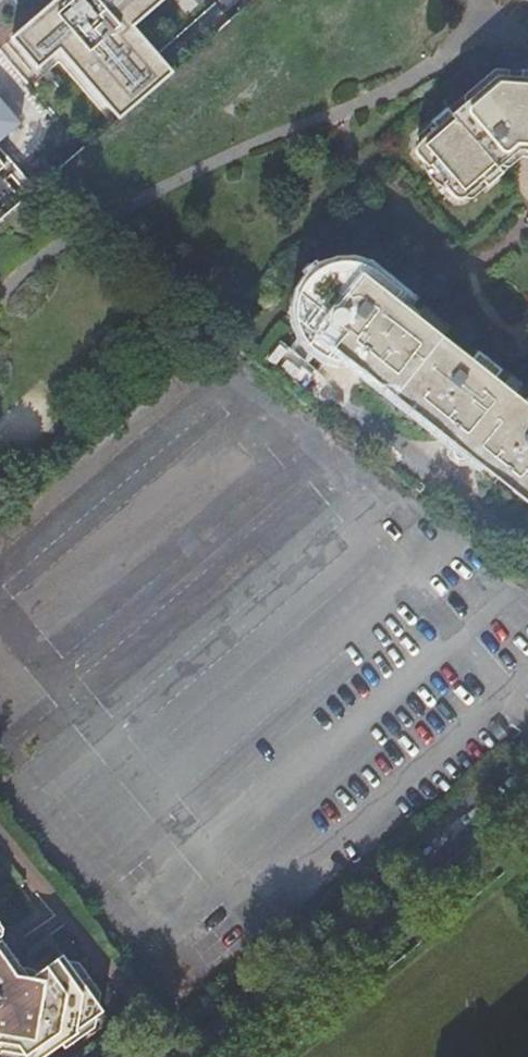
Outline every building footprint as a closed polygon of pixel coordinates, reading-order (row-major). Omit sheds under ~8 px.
[(119,119),(172,72),(133,27),(165,0),(57,0),(12,40),(36,67),(58,48),(119,119)] [(508,75),(423,142),(423,150),(460,197),(463,197),(466,196),(527,151),(527,77),(508,75)] [(22,124),(0,98),(0,143),(22,124)] [(319,349),(327,352),(338,339),(527,502),(527,399),(403,291),(407,287),(376,261),(359,255),(343,255),(325,263),(314,270),(305,284),(300,299),(298,315),(301,326),(306,334),(311,342),(319,349)] [(19,971),(34,974),(39,970),(37,966),(24,963),(3,934),(5,932),(6,925),(0,917),(0,943),(19,971)] [(28,1052),(31,1056),(42,1056),(65,1041),(82,1029),(82,1025),(100,1012),(107,1008),(102,1001),(71,957),(66,951),(39,970),(34,974),(19,971),(0,943),(0,1047),(28,1052)] [(83,959),(71,957),(102,1001),(104,989),(83,959)] [(98,1024),(100,1012),(82,1025),(82,1029),(65,1041),(69,1045),(98,1024)] [(10,1056),(31,1056),(28,1052),(0,1047),(0,1055),(10,1056)]
